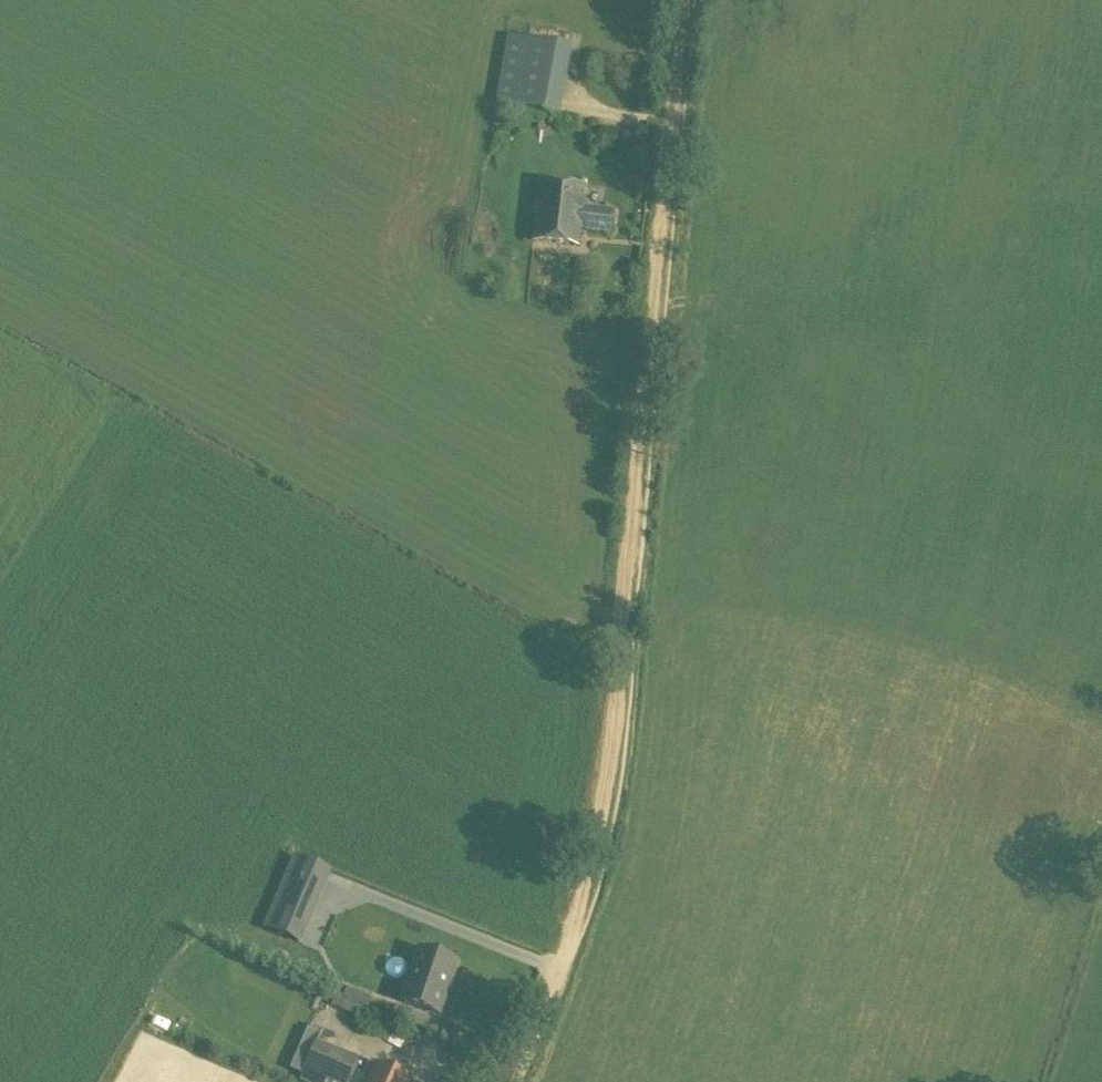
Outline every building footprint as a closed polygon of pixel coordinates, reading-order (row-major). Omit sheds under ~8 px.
[(556,113),(568,48),(509,37),(496,102),(556,113)] [(608,232),(610,210),(582,207),(584,187),(538,182),(532,242),(578,247),(579,229),(608,232)] [(299,943),(331,871),(293,854),(262,927),(299,943)] [(440,1015),(459,961),(416,947),(398,1001),(440,1015)] [(343,1011),(359,1017),(363,1007),(348,1001),(343,1011)] [(307,1028),(301,1042),(315,1047),(317,1043),(320,1034),(307,1028)] [(411,1077),(376,1062),(367,1081),(409,1081),(411,1077)]
